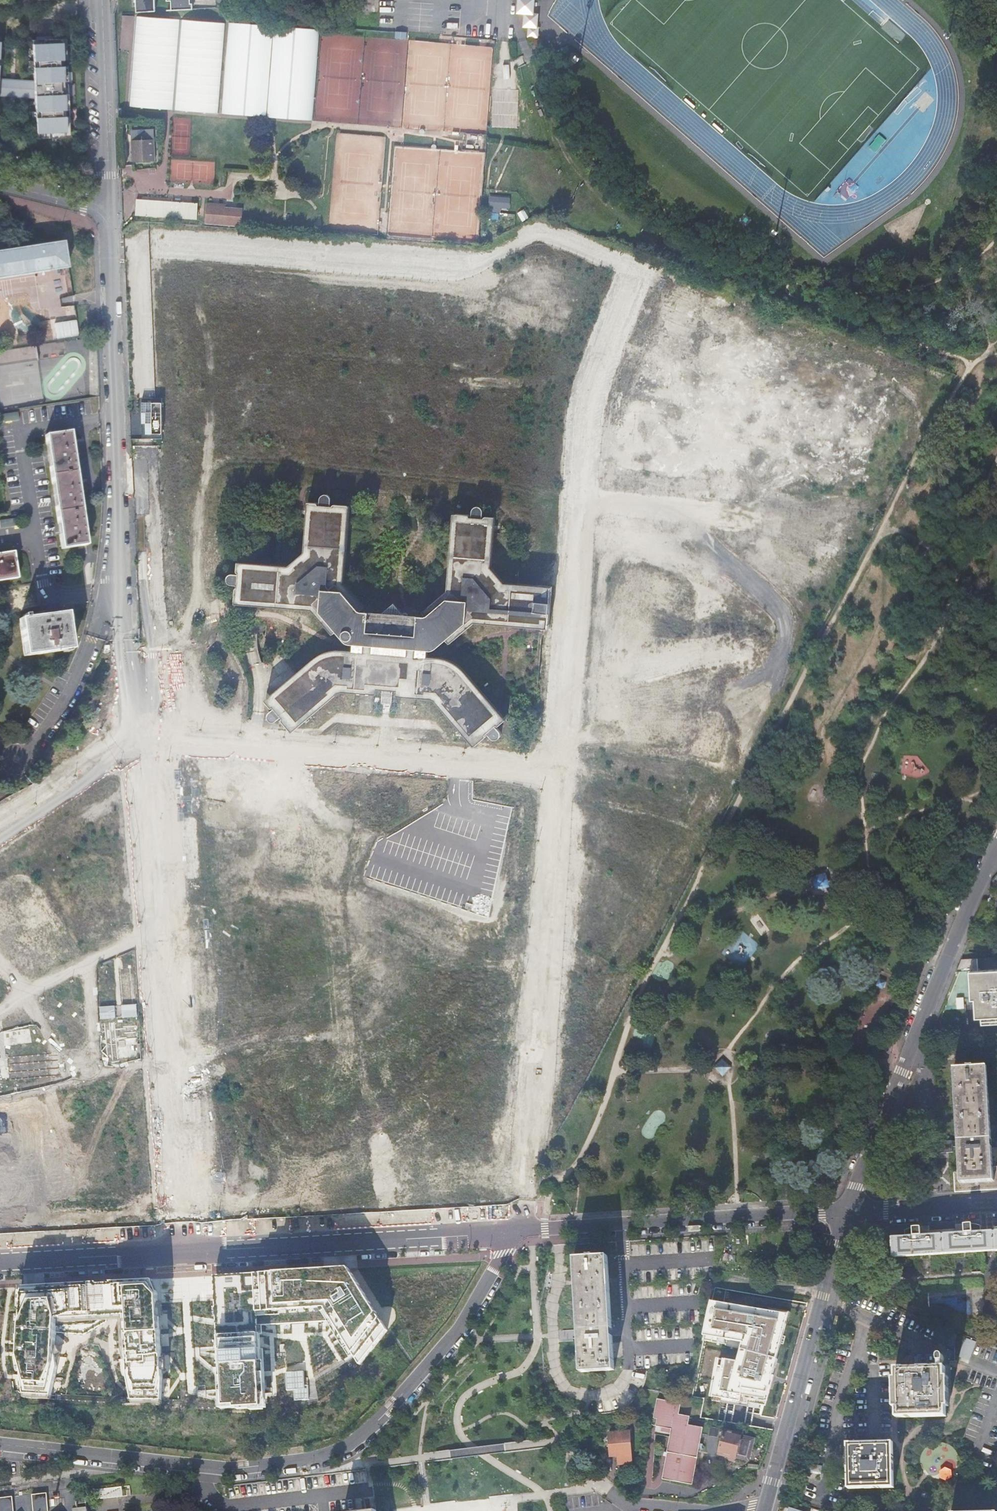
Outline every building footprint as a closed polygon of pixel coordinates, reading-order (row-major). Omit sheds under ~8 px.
[(137,5),(137,11),(156,10),(156,0),(137,0),(137,5)] [(172,8),(172,9),(194,8),(193,0),(172,0),(172,8)] [(517,13),(522,14),(532,15),(533,0),(518,0),(517,13)] [(137,15),(137,18),(128,102),(218,111),(227,21),(169,15),(150,14),(137,12),(137,15)] [(532,15),(522,14),(521,26),(525,27),(534,27),(535,15),(532,15)] [(312,120),(320,29),(230,20),(222,111),(312,120)] [(534,27),(525,27),(524,36),(534,37),(535,27),(534,27)] [(67,87),(66,38),(32,39),(34,82),(30,82),(30,87),(24,87),(24,91),(24,95),(34,94),(36,138),(70,137),(67,87)] [(517,125),(518,93),(492,92),(490,124),(517,125)] [(154,147),(133,148),(134,159),(134,169),(155,169),(154,147)] [(490,195),(489,212),(504,213),(505,196),(490,195)] [(206,213),(227,214),(228,198),(228,197),(207,196),(206,213)] [(228,198),(227,214),(245,216),(246,200),(228,198)] [(137,199),(136,216),(198,219),(199,202),(137,199)] [(69,265),(64,238),(0,248),(0,276),(69,265)] [(55,321),(55,337),(78,336),(77,321),(55,321)] [(91,393),(84,338),(38,344),(44,399),(91,393)] [(166,438),(166,402),(143,402),(143,438),(166,438)] [(18,412),(3,415),(5,422),(20,420),(18,412)] [(44,436),(62,549),(74,548),(86,546),(79,495),(72,447),(69,432),(44,436)] [(337,631),(358,613),(364,608),(344,583),(350,506),(335,505),(334,505),(333,506),(333,507),(333,508),(331,508),(331,501),(331,500),(330,497),(328,495),(326,495),(324,495),(323,496),(322,497),(321,499),(320,500),(320,506),(319,506),(318,505),(318,504),(308,503),(302,553),(288,566),(238,562),(237,572),(238,572),(238,573),(240,573),(239,574),(233,574),(231,574),(229,576),(227,579),(228,582),(229,583),(230,584),(232,585),(239,586),(239,588),(238,587),(237,588),(236,589),(235,604),(312,611),(333,635),(337,631)] [(428,618),(445,640),(449,644),(474,624),(548,630),(552,588),(505,584),(491,568),(495,518),(486,517),(485,517),(484,518),(484,519),(483,519),(483,513),(483,511),(481,508),(479,507),(476,507),(474,508),(473,510),(472,512),(472,519),(470,519),(470,518),(470,517),(469,516),(468,515),(453,514),(447,591),(422,612),(428,618)] [(0,528),(17,526),(16,518),(0,520),(0,525),(0,528)] [(18,579),(14,552),(0,554),(0,582),(18,579)] [(358,613),(337,631),(347,642),(351,639),(354,643),(353,651),(343,651),(332,651),(325,653),(319,656),(313,660),(265,701),(271,708),(272,708),(273,707),(274,708),(270,712),(269,713),(268,715),(268,718),(269,720),(270,721),(273,722),(276,721),(282,716),(283,718),(282,718),(282,719),(282,720),(282,721),(292,732),(337,694),(340,693),(343,692),(376,695),(377,690),(381,690),(380,704),(391,705),(392,691),(397,691),(396,696),(430,699),(432,700),(435,701),(474,747),(485,738),(485,737),(486,736),(485,735),(485,734),(486,733),(491,738),(492,739),(493,740),(495,740),(496,740),(498,739),(499,738),(500,736),(500,733),(499,731),(495,726),(496,725),(497,726),(498,726),(499,726),(505,720),(462,670),(460,668),(452,662),(450,661),(446,660),(441,659),(427,657),(428,649),(434,649),(445,640),(428,618),(423,622),(409,621),(394,604),(376,619),(362,618),(358,613)] [(18,620),(23,653),(24,657),(26,657),(49,654),(70,651),(66,615),(66,614),(42,617),(26,619),(26,616),(21,616),(22,619),(18,620)] [(815,893),(830,888),(825,873),(810,878),(815,893)] [(122,956),(126,969),(138,965),(134,952),(122,956)] [(115,959),(116,1005),(102,1005),(102,1062),(140,1062),(140,971),(122,971),(122,959),(115,959)] [(961,959),(955,972),(969,972),(970,1000),(974,999),(975,1018),(980,1018),(981,1024),(992,1024),(996,1023),(996,970),(978,971),(977,959),(961,959)] [(886,981),(879,978),(875,985),(882,988),(886,981)] [(63,1051),(8,1054),(10,1078),(64,1076),(63,1051)] [(73,1074),(98,1070),(96,1052),(71,1056),(73,1074)] [(732,1067),(723,1059),(714,1068),(723,1077),(732,1067)] [(993,1167),(987,1067),(973,1068),(973,1066),(967,1067),(967,1068),(954,1069),(958,1138),(952,1139),(952,1138),(933,1139),(934,1151),(942,1150),(953,1150),(952,1144),(959,1144),(959,1146),(958,1146),(960,1171),(954,1171),(955,1192),(996,1190),(996,1167),(993,1167)] [(888,1238),(890,1257),(981,1252),(988,1251),(993,1251),(996,1251),(996,1226),(993,1227),(993,1232),(992,1232),(987,1232),(986,1232),(980,1232),(980,1226),(979,1226),(978,1226),(977,1226),(977,1225),(976,1225),(975,1225),(974,1225),(973,1225),(973,1224),(972,1224),(971,1224),(970,1224),(969,1224),(967,1224),(962,1224),(962,1226),(958,1226),(954,1226),(954,1229),(947,1229),(936,1230),(928,1230),(928,1228),(924,1228),(920,1229),(920,1227),(915,1227),(914,1227),(913,1227),(912,1227),(912,1228),(911,1228),(910,1228),(909,1228),(908,1229),(907,1229),(906,1230),(905,1230),(905,1231),(904,1231),(904,1237),(888,1238)] [(614,1371),(607,1257),(573,1258),(577,1315),(581,1373),(614,1371)] [(348,1268),(213,1276),(220,1409),(265,1408),(259,1325),(333,1323),(361,1365),(387,1329),(348,1268)] [(164,1386),(157,1293),(152,1279),(24,1287),(19,1366),(26,1399),(52,1399),(64,1354),(59,1347),(59,1334),(85,1335),(107,1323),(107,1316),(125,1315),(127,1348),(123,1348),(134,1404),(162,1404),(164,1386)] [(789,1314),(711,1300),(708,1308),(702,1339),(711,1341),(711,1336),(742,1342),(738,1361),(720,1358),(713,1401),(765,1409),(789,1314)] [(170,1325),(170,1341),(185,1341),(186,1326),(170,1325)] [(974,1344),(964,1340),(961,1350),(971,1353),(974,1344)] [(171,1342),(170,1357),(185,1358),(186,1342),(171,1342)] [(197,1378),(210,1378),(209,1357),(197,1357),(197,1378)] [(896,1368),(896,1378),(897,1407),(897,1417),(946,1416),(946,1406),(945,1377),(945,1367),(921,1367),(896,1368)] [(173,1396),(201,1396),(201,1381),(191,1381),(191,1371),(173,1372),(173,1396)] [(679,1414),(681,1403),(657,1398),(653,1417),(657,1418),(656,1425),(671,1429),(661,1478),(677,1481),(692,1484),(703,1427),(688,1424),(689,1416),(679,1414)] [(741,1436),(741,1435),(724,1430),(718,1454),(735,1458),(736,1454),(746,1457),(751,1439),(741,1436)] [(618,1464),(618,1465),(632,1464),(629,1431),(609,1433),(610,1444),(611,1456),(618,1455),(619,1464),(618,1464)] [(890,1442),(847,1443),(847,1464),(847,1485),(891,1484),(890,1442)] [(744,1478),(737,1485),(741,1488),(748,1482),(744,1478)] [(118,1495),(118,1487),(95,1490),(97,1498),(118,1495)] [(0,1499),(0,1510),(87,1510),(86,1507),(78,1508),(75,1490),(0,1499)]
